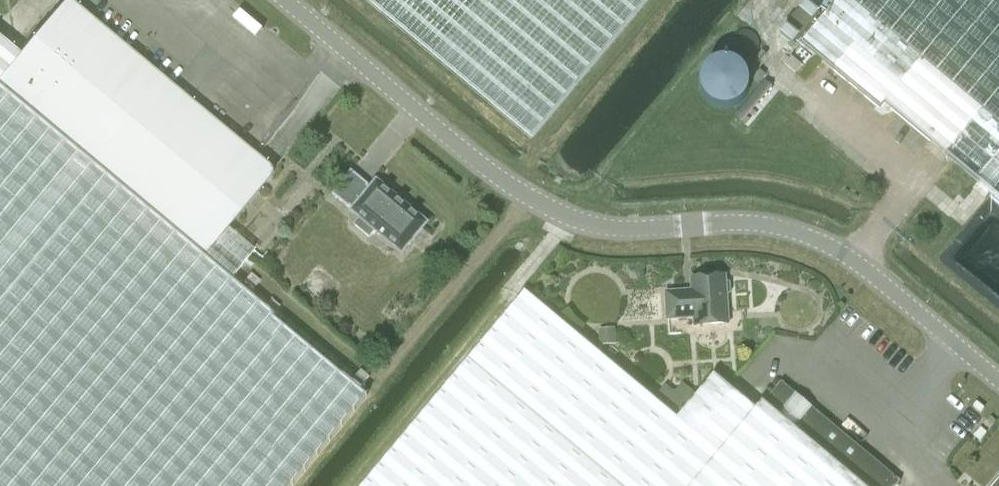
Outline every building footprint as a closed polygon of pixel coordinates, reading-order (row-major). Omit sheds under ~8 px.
[(202,258),(227,229),(274,172),(68,0),(66,0),(19,56),(0,40),(0,89),(202,258)] [(533,138),(649,0),(368,0),(533,138)] [(809,0),(783,31),(798,43),(824,12),(809,0)] [(802,44),(880,109),(885,104),(979,182),(990,192),(998,199),(998,0),(839,0),(802,44)] [(834,0),(815,0),(826,9),(834,0)] [(784,65),(795,73),(802,64),(791,56),(784,65)] [(747,103),(749,61),(706,58),(703,100),(747,103)] [(0,89),(0,485),(291,485),(367,395),(229,280),(202,258),(0,89)] [(402,251),(425,223),(377,182),(372,188),(351,171),(332,193),(361,217),(355,225),(369,237),(376,229),(402,251)] [(253,251),(227,229),(202,258),(229,280),(253,251)] [(726,296),(730,293),(730,283),(725,280),(725,276),(692,278),(693,291),(666,293),(668,319),(694,317),(695,325),(728,323),(726,296)] [(729,387),(714,374),(677,419),(525,292),(363,485),(896,485),(900,481),(781,382),(757,410),(729,387)] [(615,328),(598,329),(599,345),(616,344),(615,328)]
